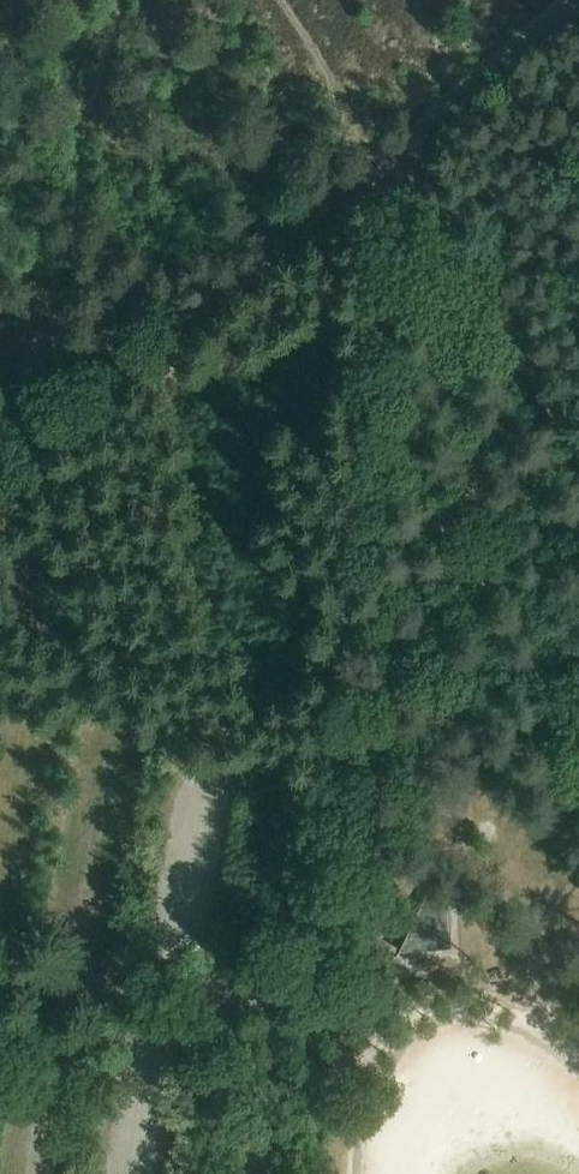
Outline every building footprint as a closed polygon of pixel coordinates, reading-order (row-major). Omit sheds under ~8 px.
[(424,899),(425,912),(418,912),(400,950),(401,950),(452,946),(449,910),(448,910),(447,902),(451,893),(452,893),(453,889),(451,889),(451,892),(431,888),(430,887),(424,899)]
